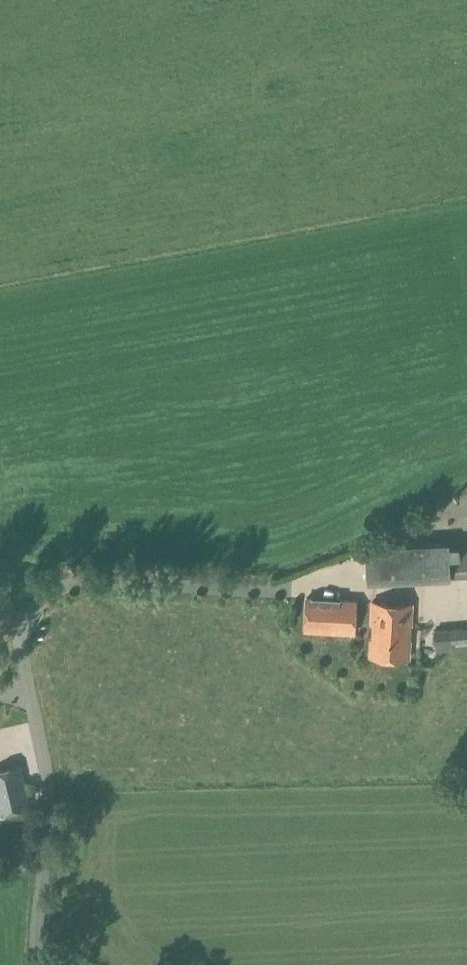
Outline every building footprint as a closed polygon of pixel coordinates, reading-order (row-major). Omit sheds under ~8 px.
[(466,578),(466,541),(366,545),(367,583),(466,578)] [(355,633),(357,601),(307,598),(306,631),(355,633)] [(411,658),(414,604),(373,602),(370,656),(411,658)] [(466,626),(435,629),(436,650),(454,649),(466,647),(466,627),(466,626)] [(32,804),(22,764),(0,769),(0,812),(32,804)]
